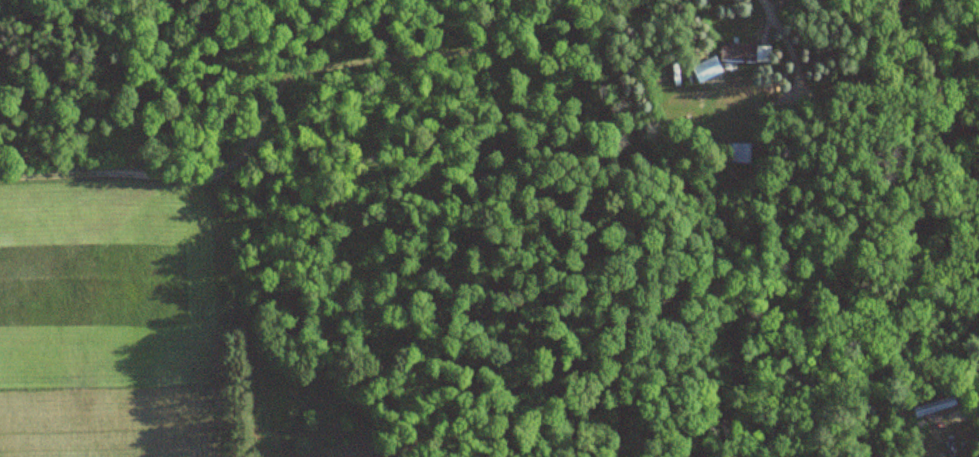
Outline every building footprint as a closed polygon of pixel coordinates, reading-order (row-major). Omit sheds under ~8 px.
[(768,62),(769,45),(720,44),(719,61),(768,62)] [(753,163),(753,143),(731,143),(731,163),(753,163)] [(911,409),(914,419),(957,405),(954,395),(911,409)]
